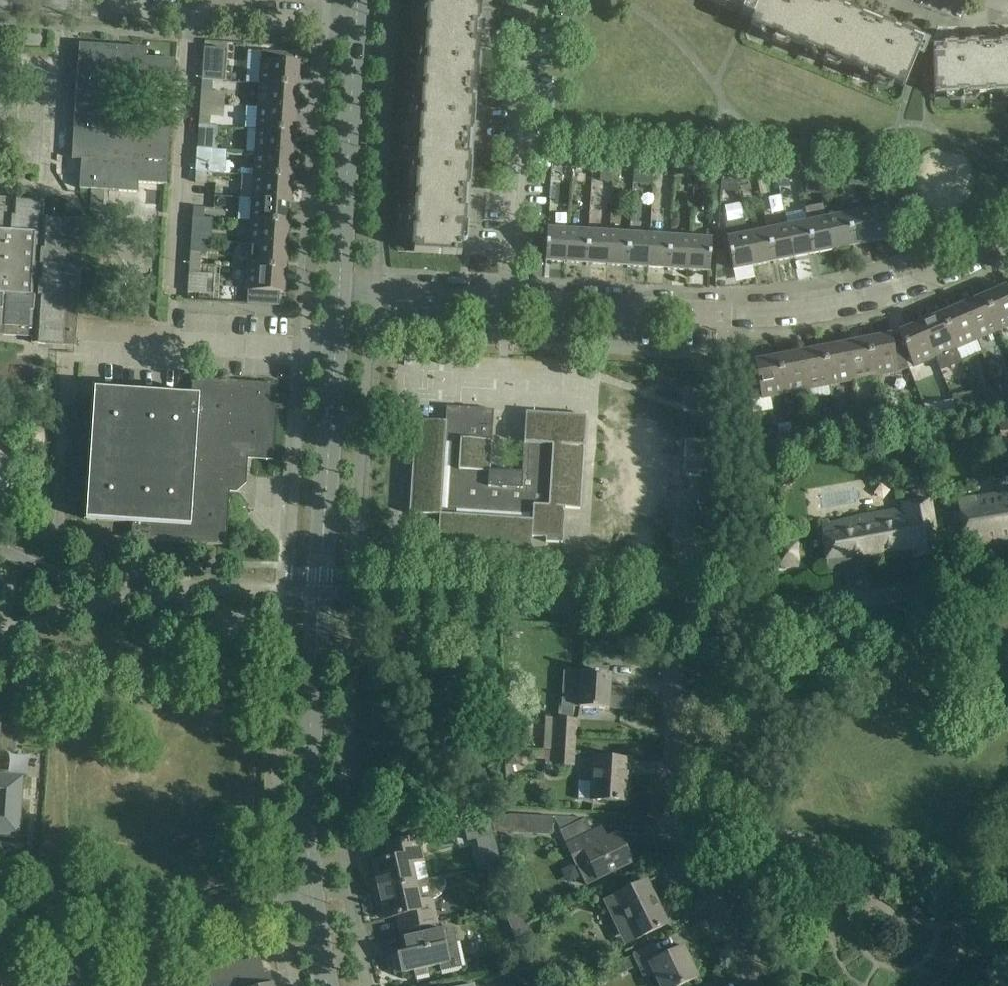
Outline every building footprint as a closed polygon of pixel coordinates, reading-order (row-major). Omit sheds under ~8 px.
[(413,253),(461,256),(478,0),(430,0),(413,253)] [(743,11),(741,15),(752,20),(750,25),(904,87),(922,43),(816,0),(717,0),(743,11)] [(147,48),(79,44),(72,159),(81,160),(79,188),(138,192),(138,183),(165,184),(167,185),(171,126),(113,123),(116,85),(173,89),(175,59),(146,58),(147,48)] [(932,47),(934,94),(1007,92),(1007,44),(932,47)] [(202,81),(213,81),(223,82),(225,52),(204,51),(202,81)] [(262,52),(261,61),(260,84),(297,87),(299,63),(295,63),(296,54),(262,52)] [(213,81),(202,81),(201,91),(212,92),(213,81)] [(258,107),(296,109),(297,87),(260,84),(258,107)] [(294,132),(296,109),(258,107),(257,130),(294,132)] [(200,115),(199,126),(210,127),(210,116),(200,115)] [(210,127),(199,126),(198,136),(209,137),(210,127)] [(293,155),(294,132),(257,130),(255,153),(293,155)] [(212,150),(197,149),(196,161),(207,162),(206,173),(211,173),(212,150)] [(293,155),(255,153),(254,176),(291,178),(293,155)] [(572,167),(573,159),(559,158),(558,166),(572,167)] [(587,160),(573,159),(572,167),(586,168),(587,160)] [(207,162),(196,161),(196,172),(206,173),(207,162)] [(613,169),(613,161),(600,161),(599,169),(613,169)] [(627,162),(613,161),(613,169),(627,170),(627,162)] [(654,172),(654,164),(640,163),(640,171),(654,172)] [(668,165),(654,164),(654,172),(668,173),(668,165)] [(680,173),(695,174),(695,166),(681,166),(680,173)] [(695,166),(695,174),(708,175),(709,167),(695,166)] [(737,169),(723,168),(722,177),(736,177),(737,169)] [(736,177),(750,178),(751,170),(737,169),(736,177)] [(765,171),(764,179),(778,180),(779,172),(765,171)] [(206,173),(196,172),(195,183),(206,184),(206,173)] [(778,180),(792,181),(793,173),(779,172),(778,180)] [(820,175),(808,174),(807,174),(806,182),(820,183),(820,175)] [(820,183),(834,184),(834,175),(820,175),(820,183)] [(290,201),(291,178),(254,176),(252,199),(290,201)] [(848,185),(862,186),(861,177),(849,176),(848,185)] [(861,177),(862,186),(876,186),(877,178),(861,177)] [(250,221),(288,224),(290,201),(252,199),(250,221)] [(33,337),(33,343),(65,345),(74,346),(76,321),(83,221),(73,220),(42,218),(43,203),(10,200),(10,208),(0,208),(0,335),(33,337)] [(888,206),(867,210),(874,242),(894,238),(890,218),(888,206)] [(193,207),(193,218),(203,218),(204,208),(193,207)] [(847,214),(854,246),(874,242),(867,210),(847,214)] [(834,250),(854,246),(847,214),(827,218),(834,250)] [(203,218),(193,218),(192,228),(202,228),(203,218)] [(813,254),(834,250),(827,218),(807,222),(813,254)] [(287,247),(288,224),(250,221),(249,244),(287,247)] [(787,226),(793,258),(813,254),(807,222),(787,226)] [(773,262),(793,258),(787,226),(767,230),(773,262)] [(566,263),(568,230),(547,229),(545,261),(566,263)] [(568,230),(566,263),(586,264),(589,232),(568,230)] [(753,266),(773,262),(767,230),(747,235),(753,266)] [(607,265),(609,233),(589,232),(586,264),(607,265)] [(627,267),(629,234),(609,233),(607,265),(627,267)] [(629,234),(627,267),(648,268),(650,235),(629,234)] [(648,268),(668,269),(670,237),(650,235),(648,268)] [(753,266),(747,235),(726,239),(733,270),(753,266)] [(670,237),(668,269),(689,271),(691,238),(670,237)] [(712,239),(691,238),(689,271),(709,272),(712,239)] [(247,267),(285,270),(287,247),(249,244),(247,267)] [(189,263),(200,264),(201,253),(190,252),(189,263)] [(200,264),(189,263),(187,292),(211,294),(213,275),(199,274),(200,264)] [(285,270),(247,267),(246,291),(284,293),(285,270)] [(983,296),(1000,331),(1007,327),(1007,294),(1005,287),(983,296)] [(977,340),(1000,331),(983,296),(962,305),(977,340)] [(941,314),(956,349),(977,340),(962,305),(941,314)] [(961,360),(956,349),(941,314),(920,323),(935,358),(940,369),(961,360)] [(935,358),(920,323),(898,332),(913,367),(935,358)] [(867,340),(874,377),(898,372),(890,335),(867,340)] [(852,381),(874,377),(867,340),(845,344),(852,381)] [(830,386),(852,381),(845,344),(822,348),(830,386)] [(830,386),(822,348),(800,353),(807,390),(830,386)] [(778,357),(785,394),(807,390),(800,353),(778,357)] [(752,401),(785,394),(778,357),(754,362),(757,375),(749,377),(752,401)] [(235,382),(192,379),(191,396),(95,390),(93,408),(73,407),(73,408),(76,408),(70,499),(67,499),(67,500),(87,501),(86,520),(132,523),(131,540),(226,546),(227,528),(224,527),(227,486),(234,487),(240,481),(242,456),(270,458),(273,409),(276,409),(278,385),(264,384),(264,385),(235,383),(235,382)] [(1001,403),(1007,401),(1007,391),(1000,392),(1001,403)] [(1001,403),(1000,392),(989,394),(991,404),(1001,403)] [(953,399),(955,410),(965,408),(963,398),(953,399)] [(955,410),(953,399),(943,401),(944,412),(955,410)] [(494,410),(446,407),(445,422),(414,421),(409,514),(439,516),(437,547),(531,553),(532,537),(546,538),(546,542),(562,543),(565,509),(580,510),(586,416),(526,412),(522,474),(490,472),(494,410)] [(881,411),(883,421),(893,420),(891,409),(881,411)] [(872,423),(883,421),(881,411),(871,412),(872,423)] [(836,418),(838,428),(848,427),(846,416),(836,418)] [(838,428),(836,418),(826,420),(827,430),(838,428)] [(997,421),(1001,448),(1007,447),(1007,420),(997,421)] [(791,425),(793,436),(803,434),(801,424),(791,425)] [(782,437),(793,436),(791,425),(781,427),(782,437)] [(933,473),(921,475),(924,489),(936,486),(933,473)] [(957,501),(965,550),(1007,543),(1007,494),(957,501)] [(936,536),(930,500),(903,504),(903,508),(862,516),(822,525),(823,529),(827,570),(852,567),(851,560),(863,559),(864,563),(884,561),(885,557),(896,556),(897,559),(914,558),(914,559),(938,556),(936,536)] [(611,674),(582,673),(579,708),(609,709),(609,708),(632,710),(633,690),(610,688),(611,674)] [(557,719),(555,751),(575,752),(576,720),(557,719)] [(522,764),(522,751),(507,751),(507,765),(522,764)] [(575,752),(555,751),(554,765),(574,766),(575,752)] [(578,781),(577,799),(592,800),(626,802),(628,767),(629,759),(618,759),(609,758),(594,757),(593,780),(593,782),(578,781)] [(19,838),(23,778),(0,777),(0,837),(19,838)] [(549,819),(535,817),(534,835),(548,837),(549,819)] [(585,819),(560,831),(587,886),(632,864),(617,834),(597,844),(585,819)] [(467,842),(477,839),(494,836),(491,820),(474,824),(469,825),(464,826),(464,827),(467,842)] [(370,880),(373,892),(416,883),(412,864),(424,862),(418,837),(401,841),(381,845),(385,860),(373,863),(376,879),(370,880)] [(499,846),(487,850),(491,866),(504,863),(499,846)] [(373,892),(376,905),(382,904),(385,919),(397,916),(400,931),(402,931),(436,923),(437,923),(432,898),(437,897),(441,895),(445,888),(445,883),(444,876),(416,883),(373,892)] [(667,924),(646,881),(628,890),(605,901),(611,914),(620,909),(635,940),(649,933),(667,924)] [(519,908),(505,913),(509,924),(523,919),(519,908)] [(402,931),(406,952),(397,955),(401,974),(414,971),(415,978),(430,974),(428,968),(439,965),(440,972),(462,967),(453,928),(438,931),(436,923),(402,931)] [(654,944),(632,954),(643,977),(655,972),(661,985),(681,985),(697,978),(683,948),(660,958),(654,944)] [(273,985),(270,973),(264,975),(260,958),(207,972),(211,985),(269,985),(273,985)] [(633,968),(628,958),(615,964),(620,974),(633,968)]
